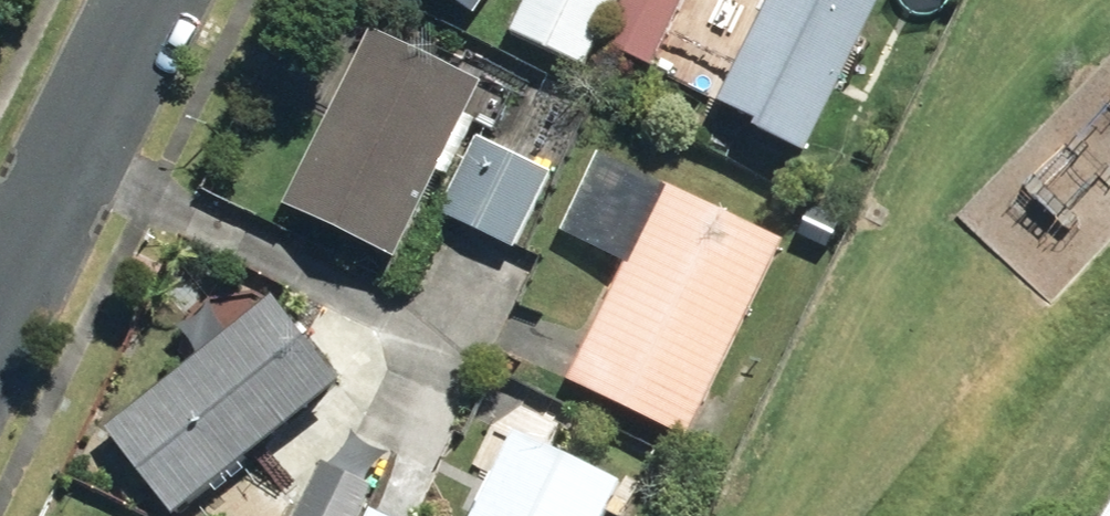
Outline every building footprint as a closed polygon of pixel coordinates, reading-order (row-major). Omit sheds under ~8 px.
[(480,25),(498,0),(445,0),(480,25)] [(587,72),(623,0),(531,0),(513,37),(587,72)] [(658,75),(694,0),(631,0),(607,51),(658,75)] [(813,163),(893,0),(782,0),(727,113),(766,133),(763,139),(813,163)] [(290,216),(402,270),(445,184),(455,189),(481,134),(472,129),(488,97),(376,41),(290,216)] [(444,220),(520,256),(555,181),(481,144),(444,220)] [(574,391),(696,450),(792,252),(670,193),(574,391)] [(801,241),(830,256),(843,227),(816,214),(801,241)] [(167,515),(192,515),(348,397),(280,311),(109,442),(167,515)] [(628,496),(520,442),(484,515),(619,515),(628,496)] [(378,495),(324,470),(302,515),(367,515),(378,495)]
